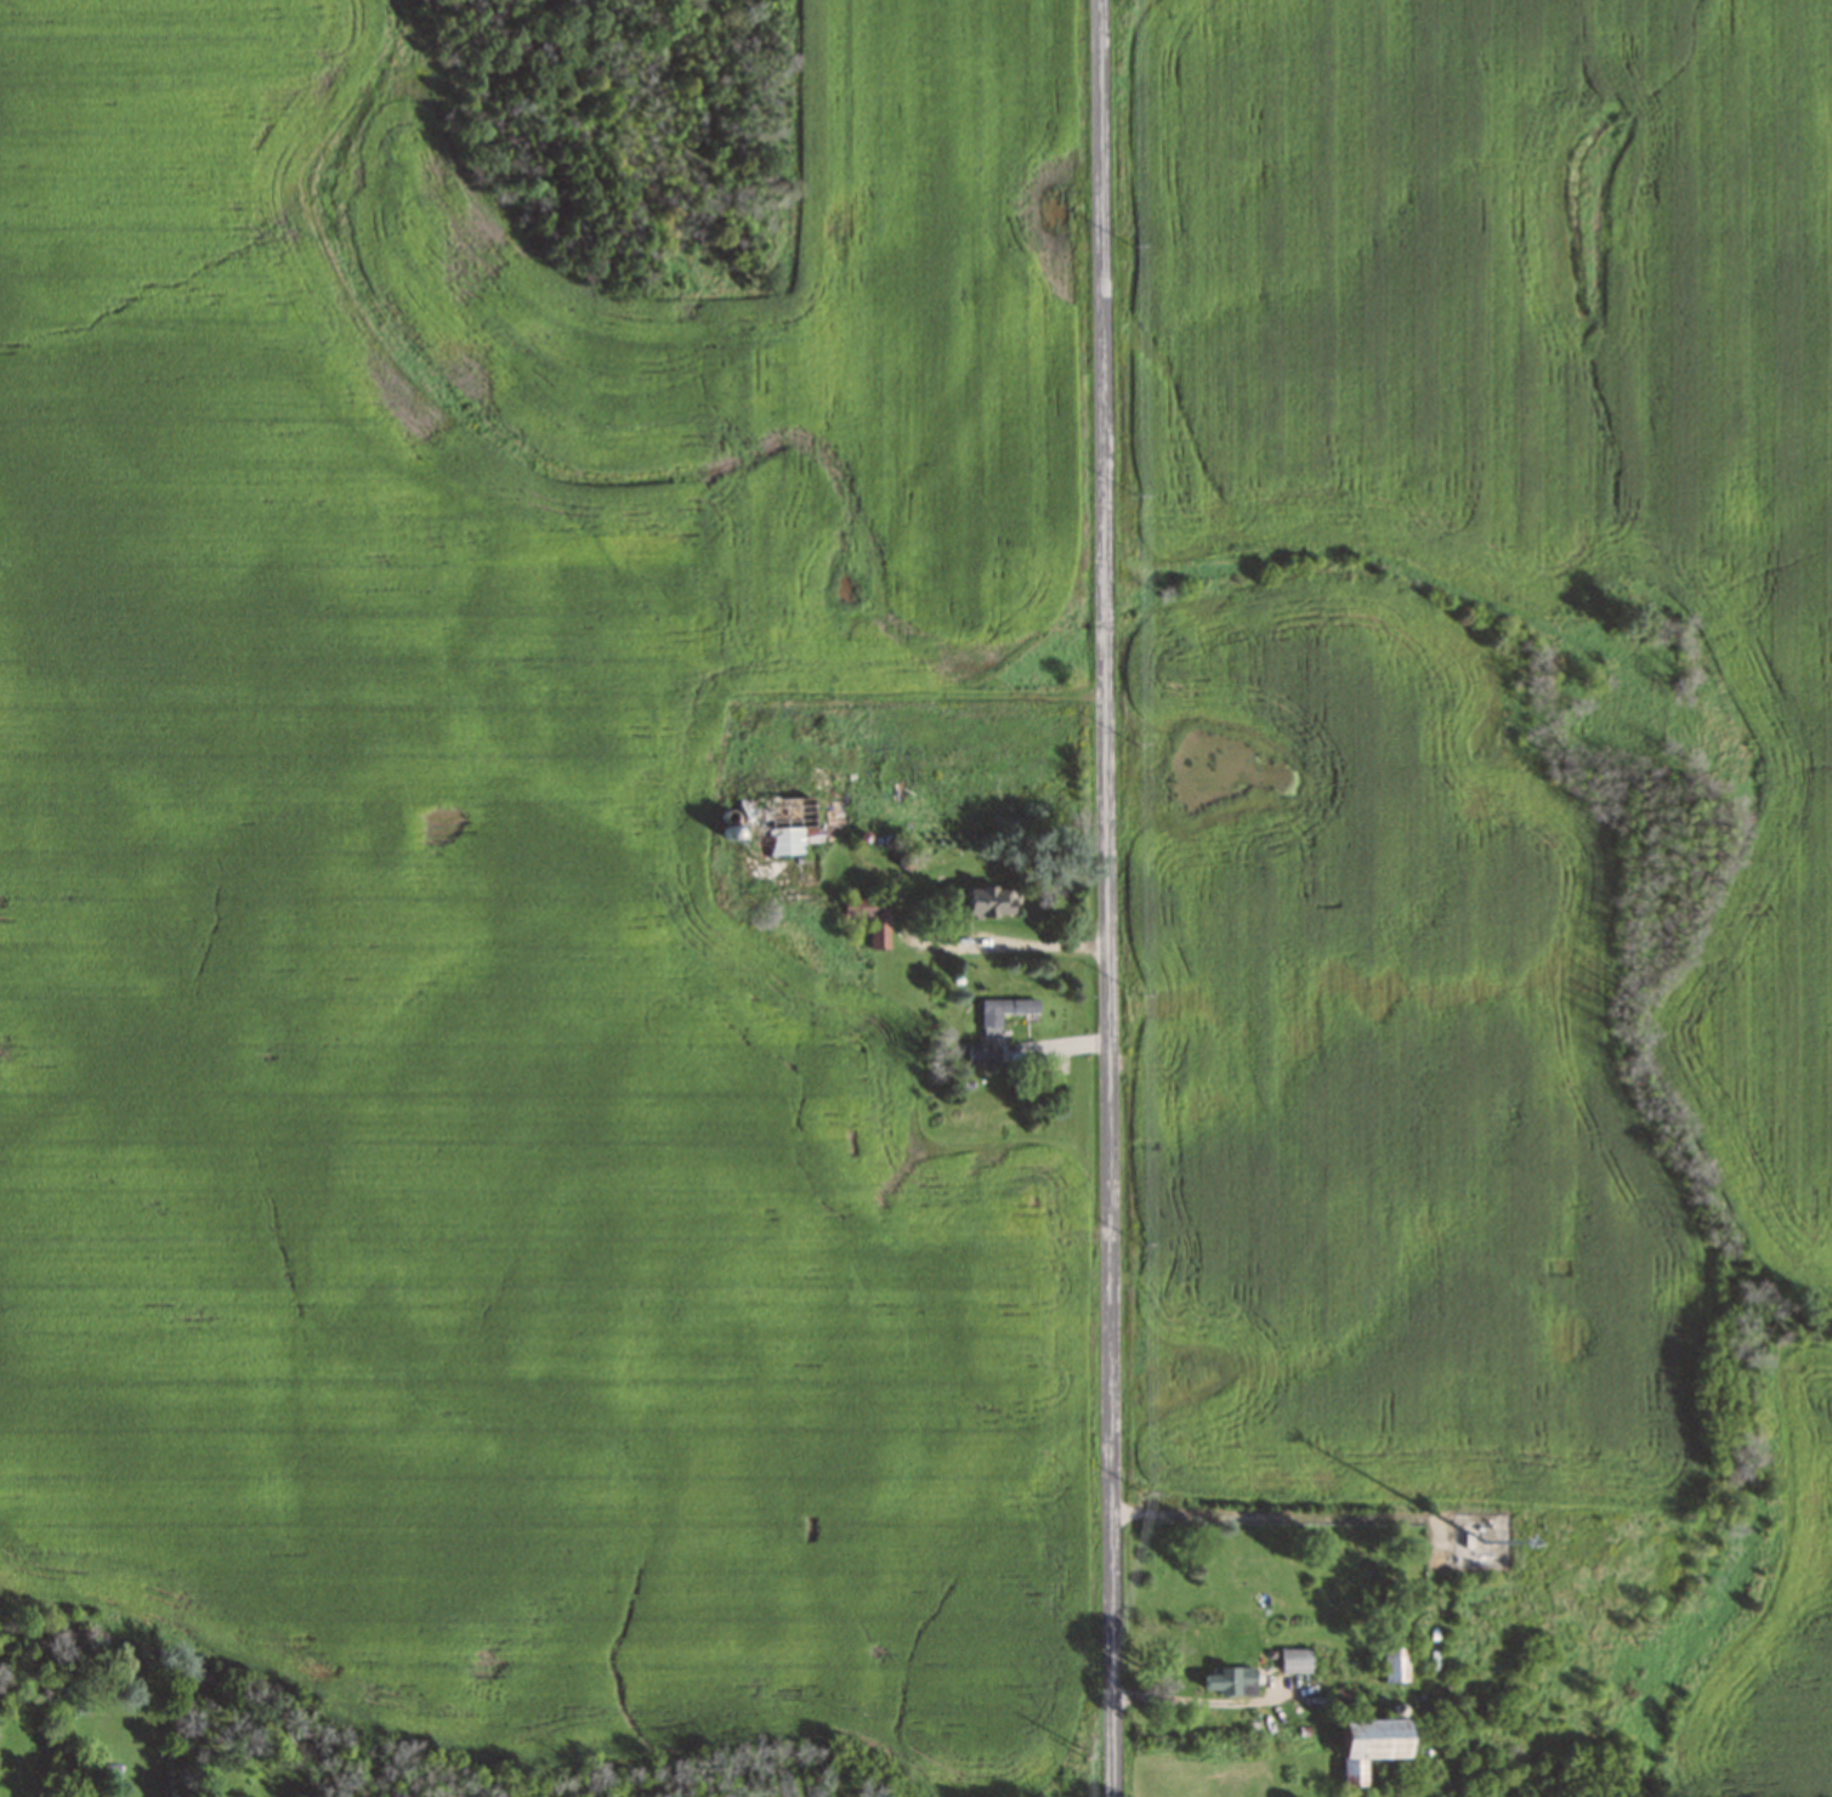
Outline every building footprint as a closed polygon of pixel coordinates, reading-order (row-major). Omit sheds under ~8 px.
[(804,854),(804,830),(815,829),(814,798),(738,799),(739,827),(727,827),(727,835),(768,834),(768,855),(804,854)] [(969,917),(1017,917),(1017,889),(969,889),(969,917)] [(844,920),(869,920),(869,949),(887,949),(887,898),(844,898),(844,920)] [(1038,1000),(981,999),(981,1037),(1000,1038),(1000,1013),(1038,1014),(1038,1000)] [(967,1064),(998,1065),(998,1044),(967,1044),(967,1064)] [(1503,1567),(1504,1540),(1484,1539),(1485,1522),(1454,1522),(1453,1566),(1503,1567)] [(1383,1648),(1383,1681),(1407,1681),(1407,1648),(1383,1648)] [(1280,1649),(1280,1672),(1312,1671),(1311,1649),(1280,1649)] [(1215,1668),(1215,1673),(1205,1673),(1205,1694),(1257,1694),(1257,1668),(1215,1668)] [(1411,1719),(1344,1719),(1344,1785),(1366,1785),(1366,1758),(1411,1758),(1411,1719)]
